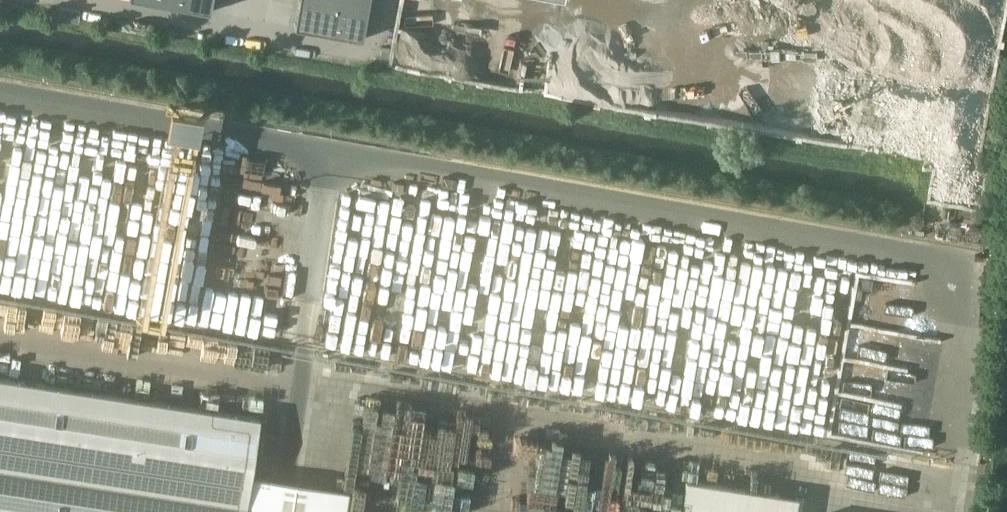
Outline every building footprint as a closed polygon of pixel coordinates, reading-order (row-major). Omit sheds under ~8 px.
[(210,12),(213,0),(143,0),(210,12)] [(295,27),(363,39),(370,0),(300,0),(295,27)] [(261,417),(188,405),(170,403),(44,383),(26,380),(0,376),(0,511),(246,511),(261,417)] [(799,497),(688,480),(683,511),(797,511),(799,497)]
